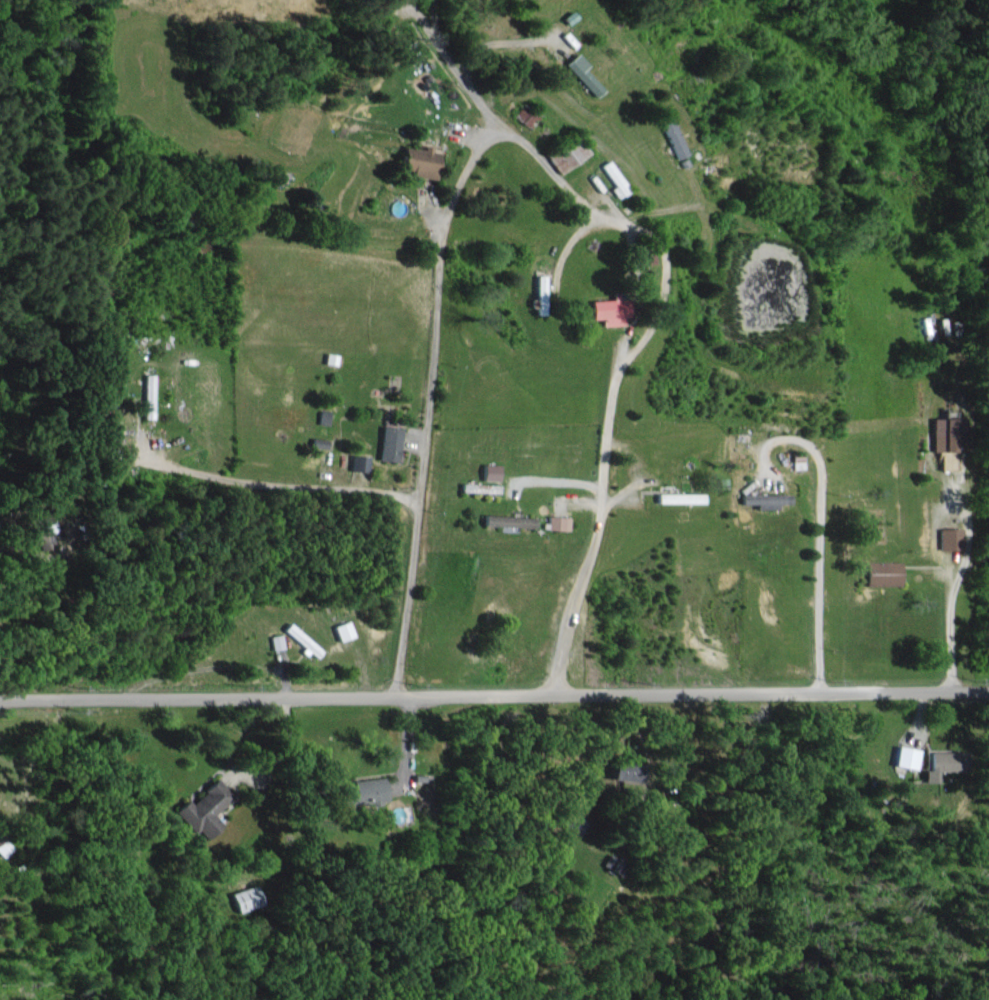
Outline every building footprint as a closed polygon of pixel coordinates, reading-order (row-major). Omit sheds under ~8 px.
[(586,63),(575,52),(563,63),(593,95),(600,88),(581,68),(586,63)] [(510,116),(527,127),(536,114),(519,103),(510,116)] [(674,158),(684,154),(667,114),(657,117),(674,158)] [(556,172),(581,156),(569,138),(545,154),(556,172)] [(433,177),(438,149),(423,146),(422,149),(402,145),(398,171),(433,177)] [(612,185),(608,188),(615,197),(627,189),(605,158),(598,164),(612,185)] [(544,313),(545,274),(536,274),(534,312),(544,313)] [(600,324),(622,323),(622,315),(627,315),(626,290),(611,290),(611,298),(589,299),(589,317),(600,316),(600,324)] [(142,417),(152,417),(151,372),(142,373),(142,417)] [(328,409),(319,408),(318,422),(328,422),(328,409)] [(931,416),(931,450),(939,450),(939,468),(954,468),(954,449),(962,449),(962,416),(952,416),(952,408),(941,408),(941,416),(931,416)] [(398,460),(399,425),(380,424),(378,459),(398,460)] [(357,468),(365,469),(368,454),(360,453),(357,468)] [(480,478),(496,479),(497,463),(481,462),(480,478)] [(740,493),(740,502),(754,502),(754,507),(776,506),(776,502),(787,502),(787,492),(740,493)] [(532,514),(481,513),(481,524),(531,525),(532,514)] [(545,528),(567,528),(568,515),(546,514),(545,528)] [(38,549),(53,545),(47,521),(32,525),(38,549)] [(938,548),(960,548),(960,526),(938,527),(938,548)] [(899,584),(899,560),(866,560),(865,583),(899,584)] [(337,640),(353,634),(348,618),(332,624),(337,640)] [(280,629),(316,655),(321,647),(286,621),(280,629)] [(283,646),(280,632),(268,634),(271,648),(283,646)] [(893,765),(915,767),(918,747),(895,744),(893,765)] [(966,749),(927,750),(928,768),(922,768),(923,781),(936,780),(935,770),(966,769),(966,749)] [(643,780),(643,759),(613,758),(612,779),(643,780)] [(340,806),(386,800),(383,776),(337,782),(340,806)] [(221,823),(212,813),(233,795),(217,777),(189,801),(185,797),(172,809),(192,832),(197,828),(204,837),(221,823)] [(235,911),(261,903),(255,883),(229,891),(235,911)]
